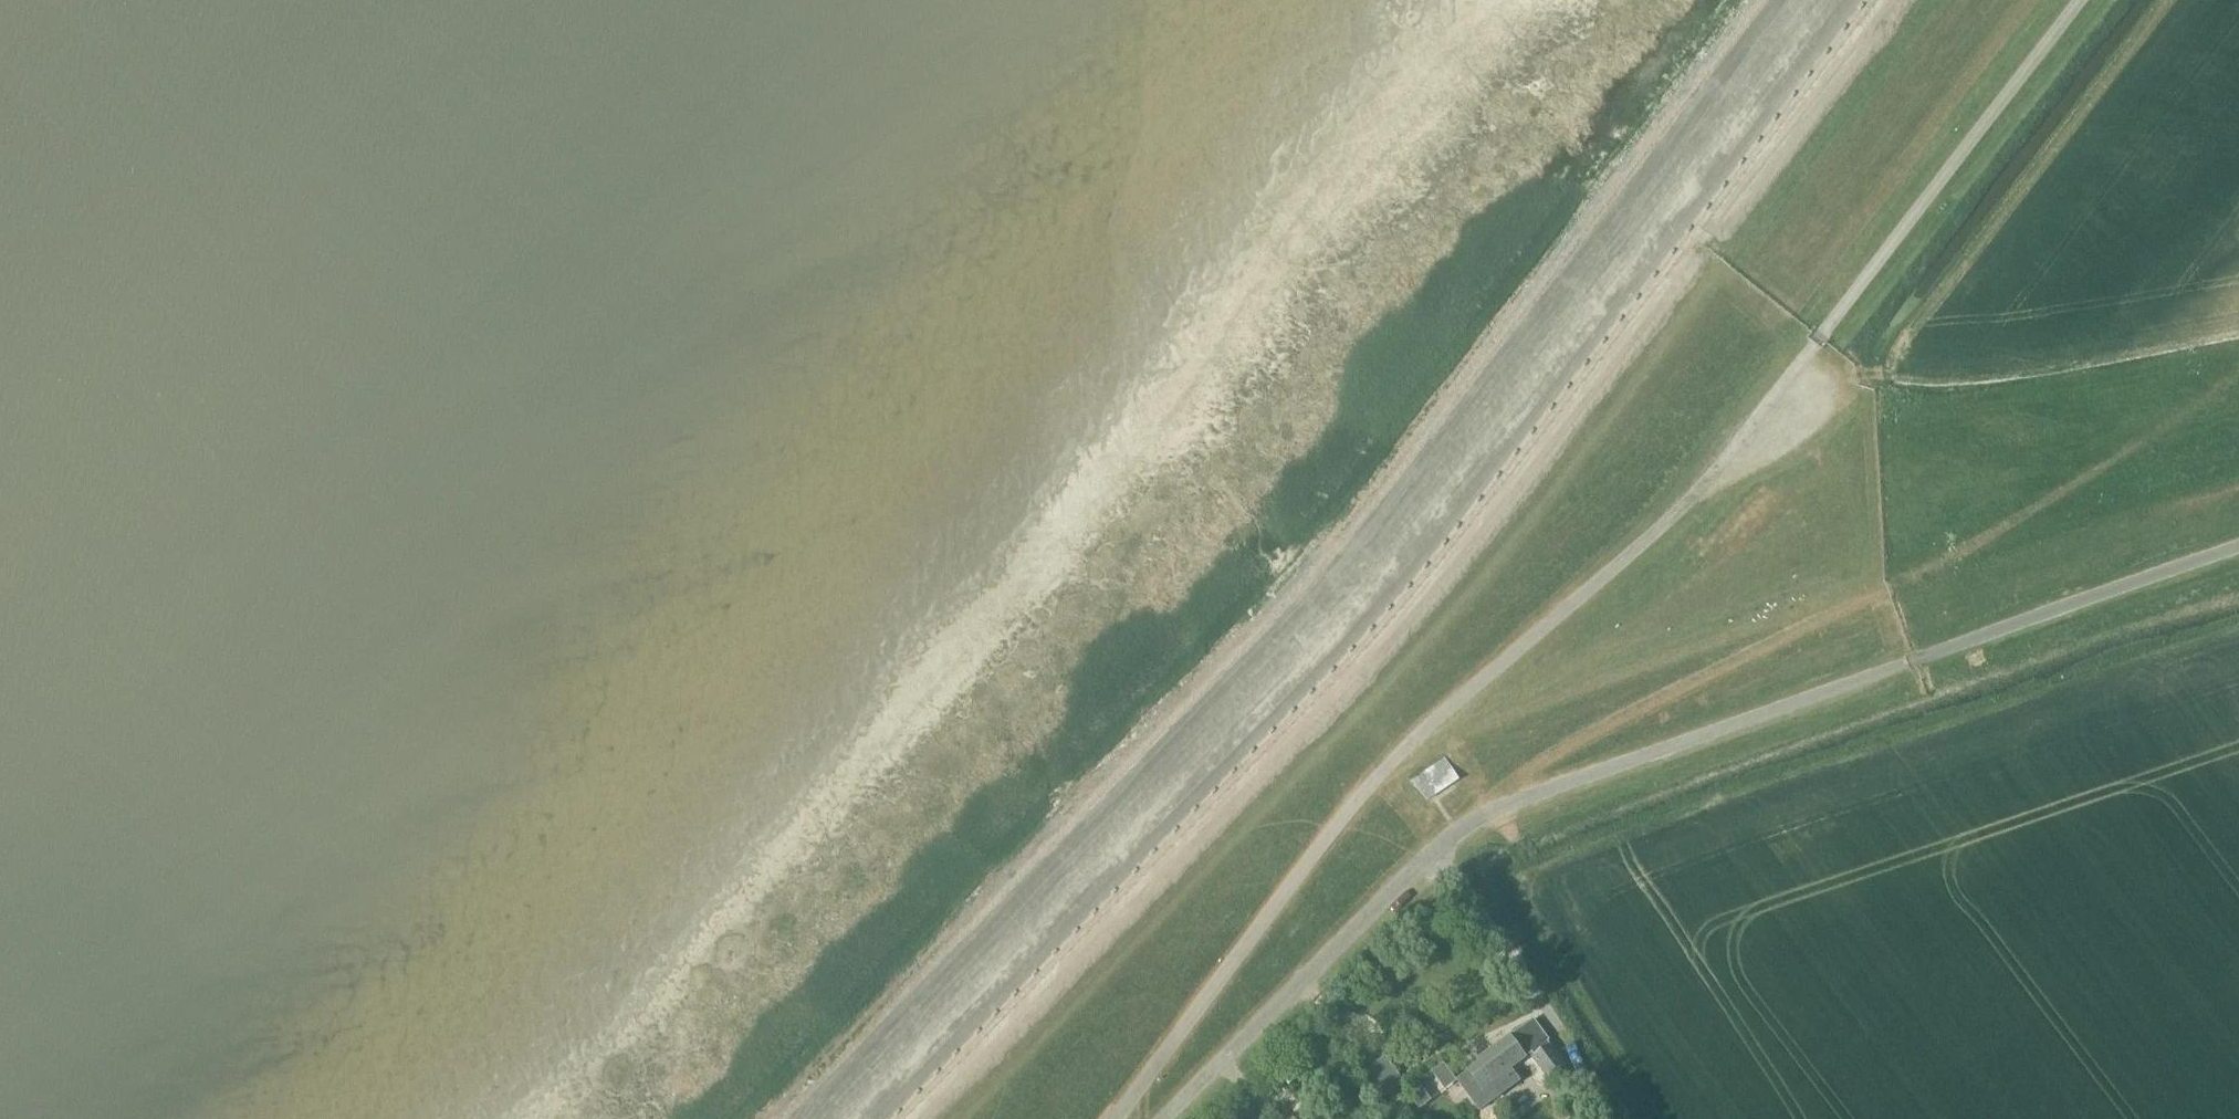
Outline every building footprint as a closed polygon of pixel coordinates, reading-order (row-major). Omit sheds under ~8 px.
[(1449,759),(1414,782),(1429,806),(1465,783),(1449,759)] [(1484,1090),(1549,1041),(1534,1019),(1511,1037),(1468,1068),(1484,1090)] [(1550,1045),(1533,1058),(1532,1059),(1547,1080),(1567,1066),(1551,1044),(1550,1045)] [(1386,1057),(1360,1074),(1378,1100),(1403,1082),(1386,1057)] [(1290,1085),(1301,1071),(1294,1065),(1285,1076),(1282,1079),(1290,1085)] [(1412,1087),(1406,1091),(1417,1106),(1425,1100),(1414,1085),(1412,1087)] [(1257,1114),(1260,1110),(1248,1101),(1234,1118),(1263,1118),(1257,1114)]
